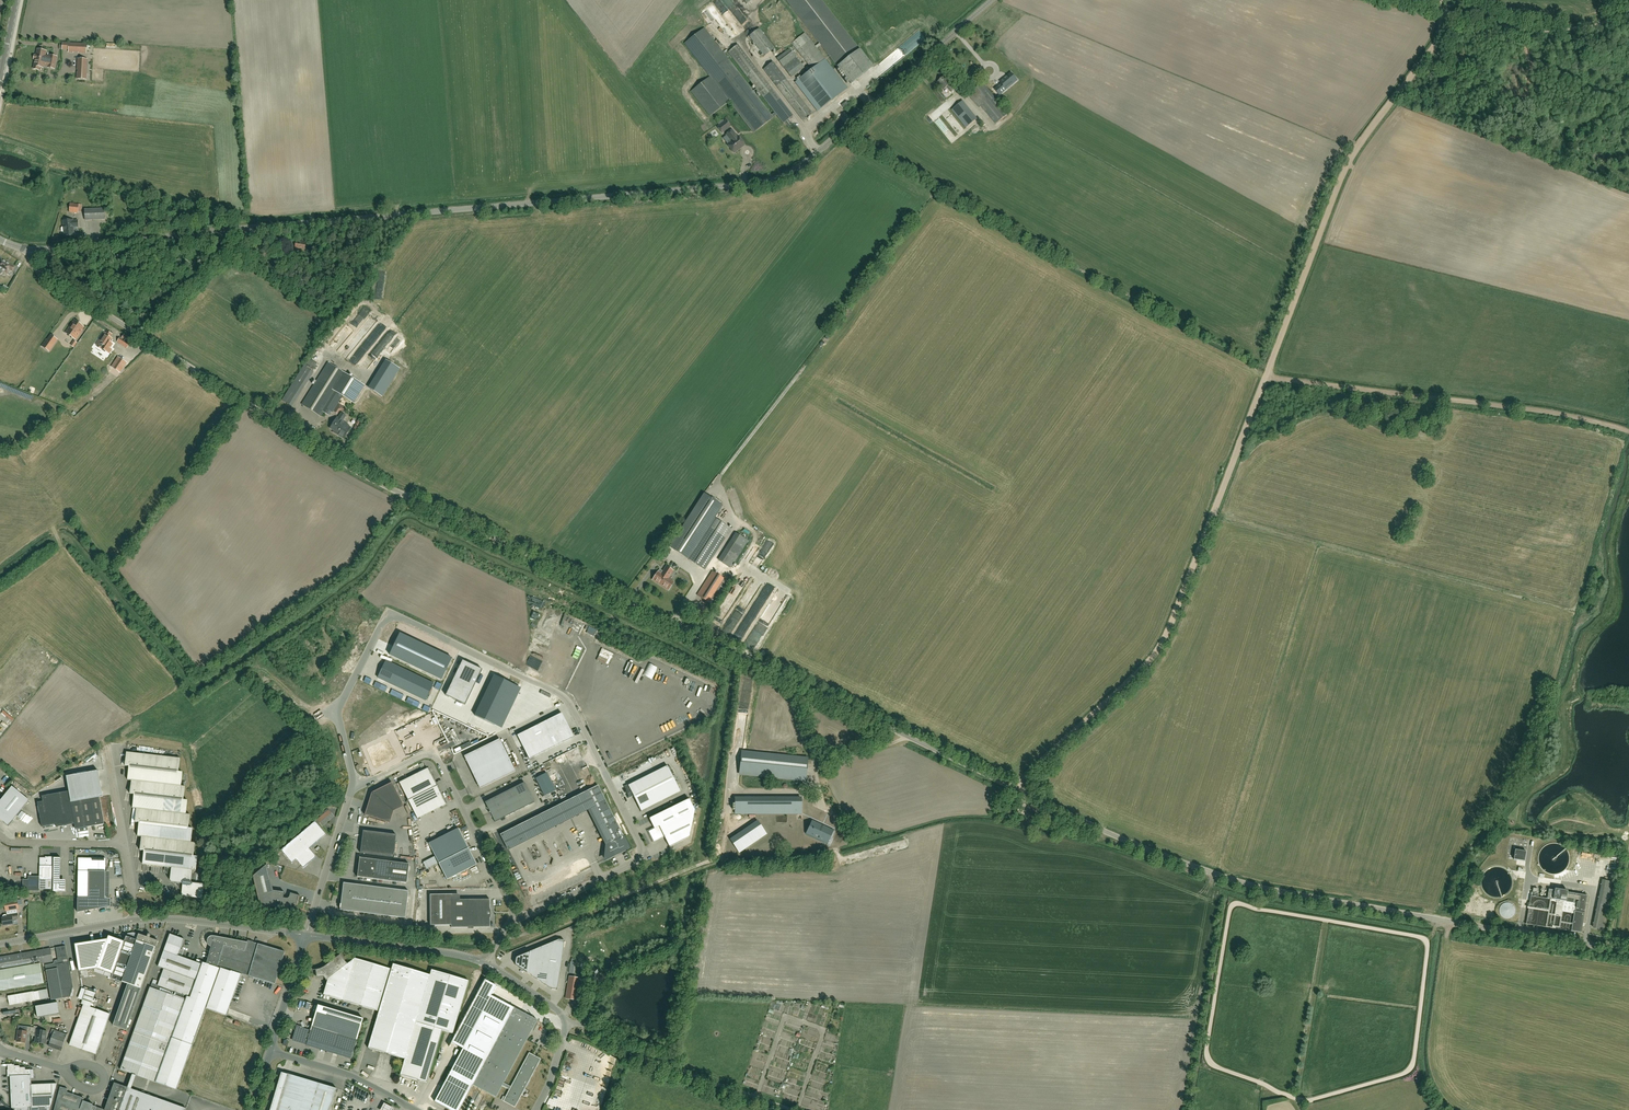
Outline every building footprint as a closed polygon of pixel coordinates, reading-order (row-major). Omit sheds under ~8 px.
[(811,68),(808,70),(809,71),(795,82),(818,112),(848,88),(816,48),(821,45),(851,84),(873,67),(821,0),(786,0),(819,43),(815,47),(804,33),(791,43),(811,68)] [(783,123),(785,122),(789,127),(792,124),(788,120),(793,116),(738,45),(728,52),(757,89),(753,91),(704,28),(684,44),(710,77),(691,91),(710,116),(729,102),(754,133),(774,118),(773,117),(777,115),(783,123)] [(749,36),(764,56),(774,48),(759,28),(749,36)] [(63,43),(62,50),(69,50),(69,52),(86,53),(86,44),(63,43)] [(986,56),(990,60),(989,61),(991,64),(992,63),(994,62),(998,58),(990,48),(983,54),(985,56),(986,56)] [(791,77),(804,68),(789,49),(777,59),(791,77)] [(34,59),(35,59),(33,69),(39,70),(39,67),(43,68),(43,65),(48,66),(48,67),(54,69),(57,57),(50,56),(50,57),(45,56),(46,51),(37,50),(36,55),(35,55),(34,59)] [(965,58),(959,62),(970,76),(975,71),(965,58)] [(86,79),(87,60),(78,59),(77,79),(86,79)] [(812,114),(773,62),(763,69),(803,121),(812,114)] [(1002,84),(995,89),(999,95),(1017,80),(1011,73),(1000,82),(1002,84)] [(988,84),(992,86),(997,77),(993,75),(988,84)] [(937,82),(944,90),(947,87),(951,92),(955,89),(949,82),(948,82),(944,77),(937,82)] [(981,106),(996,124),(1008,114),(982,83),(973,91),(970,88),(966,92),(979,108),(981,106)] [(846,102),(850,96),(845,92),(841,99),(846,102)] [(952,110),(966,128),(977,119),(963,101),(952,110)] [(718,127),(722,132),(730,126),(726,121),(718,127)] [(731,141),(727,144),(731,149),(730,150),(732,152),(733,152),(734,153),(745,145),(738,136),(737,137),(732,130),(726,135),(731,141)] [(69,212),(78,213),(78,212),(81,212),(82,204),(79,204),(70,203),(69,212)] [(85,221),(105,220),(104,208),(84,209),(85,221)] [(62,232),(64,232),(64,235),(74,235),(73,226),(75,226),(75,227),(79,227),(78,220),(73,221),(73,220),(63,220),(63,227),(62,227),(61,228),(61,231),(62,232)] [(295,248),(305,249),(306,243),(296,241),(295,248)] [(286,254),(281,260),(286,264),(291,258),(286,254)] [(301,260),(308,262),(310,255),(303,254),(301,260)] [(7,274),(9,270),(12,272),(15,267),(1,258),(0,259),(0,270),(7,274)] [(360,305),(346,320),(352,326),(366,311),(360,305)] [(75,320),(66,332),(75,339),(84,327),(75,320)] [(105,334),(104,333),(96,345),(101,348),(109,353),(112,349),(110,348),(112,344),(110,342),(112,339),(110,337),(112,334),(107,331),(105,334)] [(51,335),(48,341),(46,339),(43,343),(41,346),(49,351),(51,349),(53,345),(57,339),(51,335)] [(118,341),(127,347),(130,343),(130,344),(132,341),(124,335),(121,339),(120,338),(118,341)] [(312,348),(319,352),(322,346),(316,342),(312,348)] [(347,359),(351,362),(362,350),(359,346),(347,359)] [(373,346),(367,354),(372,358),(378,350),(373,346)] [(116,367),(123,372),(130,363),(127,360),(126,361),(122,359),(116,367)] [(321,416),(323,412),(329,416),(331,413),(332,413),(343,396),(353,403),(364,385),(328,362),(301,405),(321,416)] [(344,423),(345,422),(342,421),(345,416),(341,413),(338,419),(336,418),(329,429),(337,433),(337,434),(344,423)] [(351,428),(344,423),(337,434),(337,433),(336,434),(344,439),(351,428)] [(725,537),(731,529),(712,516),(720,504),(713,500),(714,497),(712,496),(710,498),(704,494),(670,547),(705,569),(725,537)] [(733,530),(718,559),(731,566),(746,537),(733,530)] [(658,572),(653,580),(668,590),(673,582),(668,579),(673,571),(666,567),(661,574),(658,572)] [(729,582),(726,581),(712,572),(697,595),(711,604),(714,606),(729,582)] [(701,618),(706,610),(700,607),(695,614),(701,618)] [(727,629),(740,612),(734,608),(722,625),(727,629)] [(400,633),(389,655),(442,680),(452,658),(400,633)] [(462,660),(445,696),(465,705),(482,670),(462,660)] [(386,661),(378,678),(425,701),(434,684),(386,661)] [(494,675),(475,716),(494,725),(509,695),(516,699),(521,688),(494,675)] [(545,708),(548,714),(558,708),(555,703),(545,708)] [(3,718),(8,712),(5,709),(0,716),(3,718)] [(562,713),(517,735),(529,759),(574,737),(562,713)] [(453,722),(446,726),(457,750),(478,740),(474,732),(453,722)] [(388,738),(367,749),(372,759),(373,759),(376,765),(382,762),(383,763),(397,756),(388,738)] [(480,788),(482,788),(515,771),(500,739),(465,756),(480,788)] [(185,787),(181,786),(183,772),(178,772),(180,758),(127,752),(125,766),(129,766),(128,780),(131,780),(130,794),(134,795),(132,808),(137,809),(135,822),(139,823),(137,836),(142,837),(140,850),(144,851),(143,864),(165,867),(164,870),(180,890),(182,890),(181,896),(182,897),(202,899),(204,885),(202,884),(202,882),(204,882),(201,869),(196,870),(198,857),(194,856),(195,843),(191,842),(193,829),(188,828),(190,815),(186,814),(188,801),(183,800),(185,787)] [(807,759),(742,752),(740,774),(805,781),(807,759)] [(641,811),(640,810),(679,790),(680,792),(667,766),(633,783),(633,782),(624,786),(630,797),(633,796),(641,811)] [(408,801),(437,786),(428,768),(399,783),(408,801)] [(547,773),(536,778),(545,796),(555,791),(547,773)] [(372,793),(390,808),(402,802),(392,783),(372,793)] [(534,802),(524,783),(485,802),(487,807),(487,808),(491,818),(492,817),(495,822),(534,802)] [(8,826),(29,801),(12,786),(0,801),(0,819),(8,826)] [(437,786),(408,801),(417,819),(446,804),(437,786)] [(598,786),(583,793),(609,844),(607,845),(605,860),(629,848),(598,786)] [(75,830),(105,824),(100,797),(71,802),(69,792),(42,796),(43,802),(37,803),(42,827),(56,825),(57,827),(74,824),(75,830)] [(385,822),(390,808),(372,793),(365,815),(385,822)] [(790,814),(801,814),(801,798),(790,798),(790,814)] [(689,837),(694,810),(689,799),(649,819),(654,829),(649,831),(654,842),(664,837),(669,847),(689,837)] [(849,802),(831,805),(833,816),(843,814),(843,811),(850,810),(849,802)] [(322,826),(330,819),(328,817),(332,814),(328,811),(317,820),(322,826)] [(812,820),(806,834),(824,842),(827,844),(833,830),(830,829),(812,820)] [(315,822),(281,850),(292,863),(296,860),(303,868),(316,857),(309,849),(326,835),(315,822)] [(439,864),(468,849),(458,829),(428,844),(439,864)] [(507,849),(518,843),(511,829),(500,835),(507,849)] [(363,831),(360,853),(393,857),(396,835),(363,831)] [(509,851),(528,843),(527,840),(508,848),(509,851)] [(7,886),(17,885),(12,854),(1,855),(0,849),(0,886),(7,886)] [(468,849),(439,864),(447,880),(477,865),(468,849)] [(1514,859),(1514,860),(1524,861),(1526,852),(1526,851),(1515,850),(1514,859)] [(60,892),(61,858),(40,858),(40,880),(23,880),(23,891),(40,891),(40,889),(54,889),(53,892),(60,892)] [(111,898),(105,898),(106,859),(78,858),(78,898),(77,913),(83,912),(83,910),(99,908),(99,909),(111,907),(111,898)] [(360,858),(357,877),(407,883),(409,864),(360,858)] [(299,896),(290,893),(288,897),(286,898),(283,898),(284,892),(273,891),(267,864),(252,876),(260,906),(282,908),(282,907),(291,908),(291,905),(293,904),(297,905),(299,896)] [(576,864),(559,873),(563,881),(584,870),(576,864)] [(1612,882),(1602,880),(1592,928),(1603,930),(1612,882)] [(522,881),(517,883),(522,895),(527,893),(522,881)] [(405,918),(409,891),(343,883),(341,891),(342,891),(340,910),(405,918)] [(1587,896),(1576,894),(1568,892),(1568,891),(1555,889),(1555,890),(1549,889),(1547,899),(1538,897),(1539,895),(1537,895),(1538,889),(1533,888),(1532,892),(1534,892),(1533,896),(1531,896),(1526,924),(1581,933),(1587,896)] [(489,900),(482,900),(458,900),(458,894),(451,895),(452,928),(490,927),(490,928),(490,918),(491,917),(491,915),(491,913),(491,912),(491,910),(490,908),(490,899),(489,899),(489,900)] [(6,911),(19,909),(18,905),(22,904),(21,900),(17,901),(17,900),(4,902),(6,911)] [(1500,908),(1499,910),(1499,912),(1500,914),(1500,915),(1501,916),(1502,917),(1504,918),(1506,919),(1508,919),(1509,919),(1511,918),(1512,917),(1514,916),(1515,914),(1515,913),(1515,910),(1515,909),(1514,907),(1513,905),(1512,904),(1510,903),(1509,903),(1507,903),(1506,903),(1504,904),(1502,904),(1501,905),(1500,907),(1500,908)] [(17,914),(7,915),(6,915),(5,914),(3,916),(2,917),(3,918),(2,919),(3,926),(13,924),(13,920),(18,919),(17,914)] [(140,935),(134,933),(127,934),(124,942),(109,936),(107,939),(75,944),(79,972),(97,969),(113,975),(111,978),(128,984),(113,1025),(126,1030),(158,941),(157,941),(150,939),(151,936),(151,935),(149,934),(148,935),(147,937),(140,935)] [(163,969),(158,985),(152,983),(150,988),(150,987),(120,1070),(133,1075),(130,1083),(129,1088),(132,1089),(134,1084),(137,1076),(155,1082),(176,1090),(176,1089),(206,1008),(226,1015),(241,975),(241,974),(207,963),(203,962),(202,964),(179,956),(185,939),(184,939),(170,934),(158,967),(163,969)] [(211,953),(210,953),(207,963),(241,974),(275,984),(285,952),(248,941),(247,943),(220,938),(218,938),(214,936),(211,936),(210,937),(208,938),(207,940),(207,943),(208,944),(210,946),(212,947),(211,953)] [(516,957),(515,965),(551,989),(557,990),(564,941),(559,940),(516,957)] [(69,962),(68,962),(65,946),(55,948),(57,960),(55,960),(53,964),(45,965),(51,1000),(71,997),(73,988),(69,962)] [(44,983),(40,964),(53,962),(51,949),(0,957),(0,991),(44,983)] [(347,964),(340,954),(326,966),(322,968),(317,969),(327,982),(323,995),(379,1012),(377,1017),(368,1048),(405,1059),(400,1075),(427,1083),(442,1030),(453,1033),(469,980),(432,969),(430,975),(393,964),(392,969),(355,958),(347,964)] [(569,977),(566,999),(575,1000),(579,978),(569,977)] [(110,1014),(91,1007),(95,993),(86,990),(81,1004),(83,1005),(69,1045),(96,1054),(110,1014)] [(9,1005),(35,1000),(34,992),(8,996),(9,1005)] [(482,1090),(496,1097),(502,1086),(509,1090),(503,1101),(515,1107),(541,1059),(529,1053),(511,1087),(504,1083),(537,1020),(491,995),(434,1102),(450,1109),(460,1109),(473,1085),(482,1090)] [(38,1018),(60,1014),(58,1003),(36,1006),(38,1018)] [(320,1029),(312,1026),(310,1031),(297,1027),(293,1040),(316,1047),(317,1043),(343,1050),(342,1055),(349,1057),(348,1058),(351,1058),(363,1019),(318,1005),(315,1016),(323,1019),(320,1029)] [(0,1009),(0,1015),(18,1013),(17,1007),(0,1009)] [(18,1030),(16,1042),(26,1043),(27,1033),(31,1034),(32,1027),(25,1026),(24,1031),(18,1030)] [(36,1037),(35,1043),(46,1044),(47,1039),(44,1039),(45,1036),(46,1036),(46,1032),(38,1031),(38,1027),(34,1026),(33,1036),(36,1037)] [(67,1035),(57,1031),(58,1029),(55,1029),(52,1029),(48,1041),(50,1042),(49,1046),(61,1051),(67,1035)] [(563,1058),(569,1061),(573,1053),(566,1050),(563,1058)] [(51,1106),(57,1083),(31,1084),(31,1078),(31,1075),(31,1069),(30,1070),(25,1070),(25,1068),(20,1068),(20,1066),(15,1066),(15,1064),(8,1065),(8,1074),(8,1077),(10,1076),(11,1108),(12,1108),(11,1109),(7,1105),(6,1106),(9,1109),(49,1109),(51,1106)] [(337,1089),(288,1074),(277,1109),(330,1109),(337,1089)] [(186,1109),(132,1089),(129,1088),(115,1083),(105,1109),(186,1109)] [(92,1105),(93,1104),(83,1101),(84,1098),(67,1092),(67,1089),(60,1087),(54,1109),(105,1109),(92,1105)]
